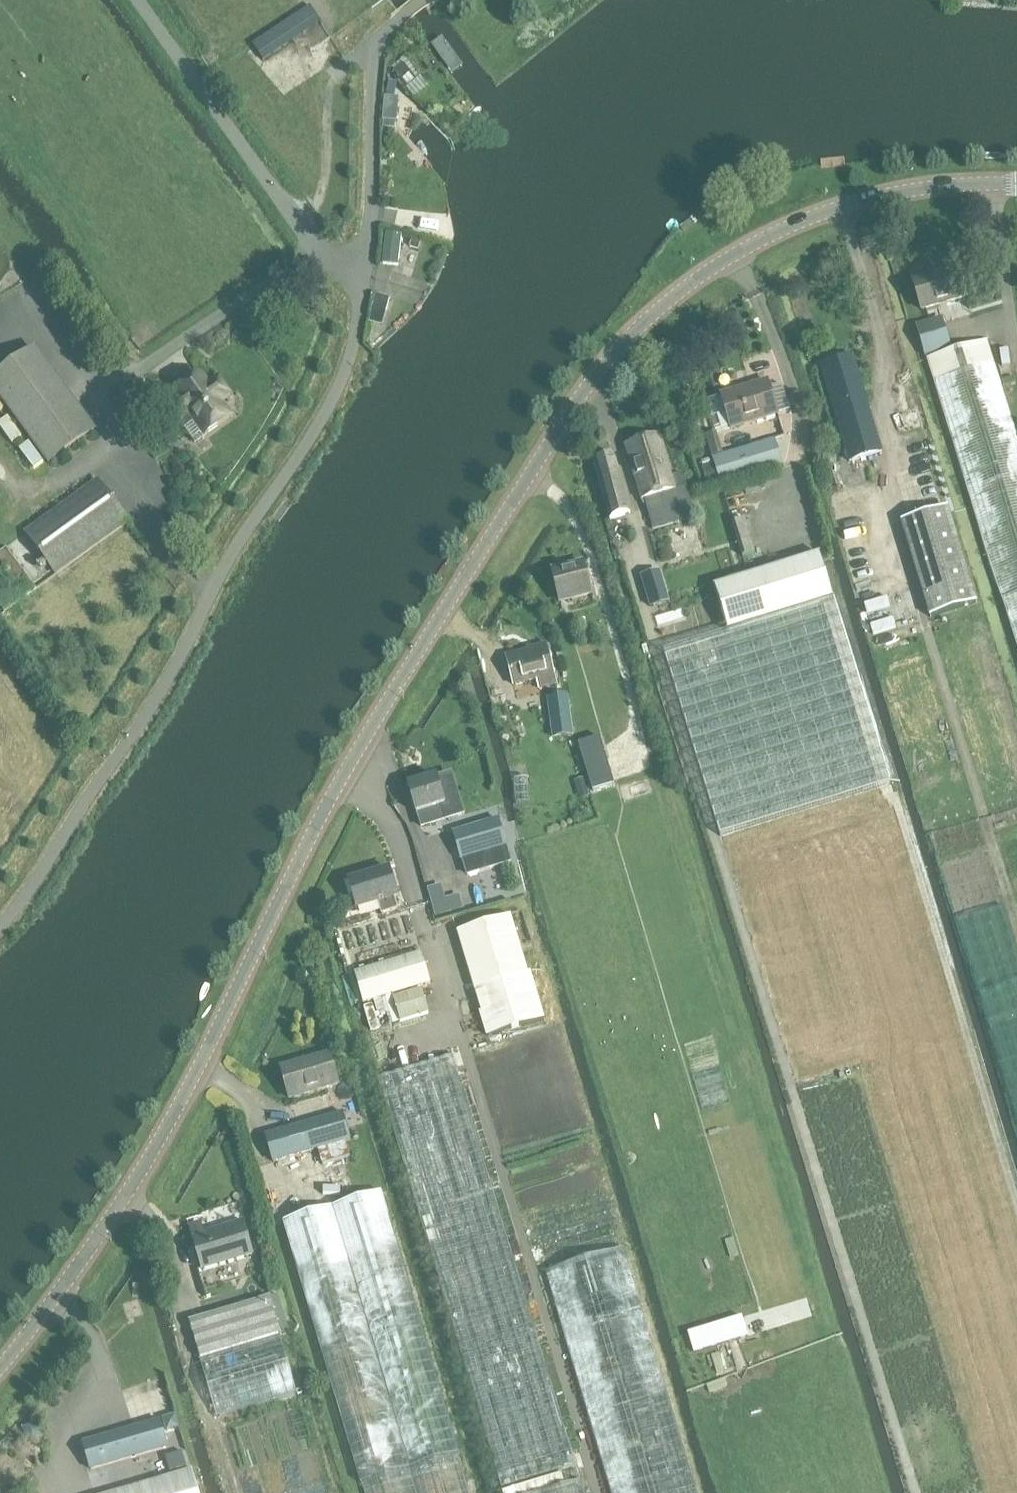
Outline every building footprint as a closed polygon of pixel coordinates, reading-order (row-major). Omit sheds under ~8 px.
[(320,21),(309,5),(252,43),(263,59),(320,21)] [(441,41),(432,49),(447,68),(456,61),(441,41)] [(390,52),(387,66),(393,68),(397,54),(390,52)] [(403,64),(394,72),(407,88),(417,80),(403,64)] [(385,97),(383,121),(395,122),(397,122),(399,98),(385,97)] [(385,232),(382,263),(398,265),(401,234),(385,232)] [(412,237),(409,246),(419,249),(421,240),(412,237)] [(922,312),(965,299),(956,268),(912,281),(922,312)] [(374,293),(372,303),(386,307),(389,297),(374,293)] [(926,358),(948,350),(938,316),(916,323),(926,358)] [(974,511),(1003,599),(1016,645),(1016,437),(995,368),(986,340),(926,359),(974,511)] [(49,463),(94,430),(36,349),(0,375),(0,395),(49,463)] [(847,462),(880,454),(852,357),(820,366),(847,462)] [(180,398),(169,406),(194,442),(230,416),(219,400),(229,393),(219,379),(209,386),(201,375),(176,392),(180,398)] [(730,428),(777,414),(767,382),(721,396),(730,428)] [(674,491),(658,434),(624,443),(641,501),(645,500),(653,530),(695,517),(686,487),(674,491)] [(713,458),(701,462),(709,486),(720,483),(721,485),(782,466),(774,440),(713,458)] [(611,519),(629,514),(613,456),(595,461),(611,519)] [(128,522),(97,480),(26,532),(56,574),(128,522)] [(930,618),(976,604),(947,508),(901,522),(930,618)] [(741,553),(755,549),(746,518),(733,521),(741,553)] [(664,650),(713,811),(721,837),(891,784),(819,554),(714,586),(728,631),(664,650)] [(561,604),(593,596),(584,562),(552,571),(561,604)] [(647,598),(667,592),(660,569),(640,575),(647,598)] [(556,686),(546,644),(534,647),(535,650),(507,657),(514,686),(537,681),(539,691),(556,686)] [(548,698),(551,718),(553,737),(562,736),(572,735),(567,695),(548,698)] [(578,744),(593,791),(614,785),(600,737),(578,744)] [(437,777),(409,785),(417,815),(419,814),(422,826),(464,814),(452,773),(437,777)] [(576,784),(580,795),(587,793),(584,781),(576,784)] [(398,910),(395,899),(399,898),(390,869),(348,881),(357,911),(379,904),(382,914),(398,910)] [(460,894),(445,898),(442,885),(428,889),(434,913),(463,905),(460,894)] [(528,973),(510,915),(457,932),(482,1012),(479,1012),(487,1037),(545,1020),(531,973),(528,973)] [(364,1004),(431,984),(421,952),(355,972),(364,1004)] [(401,1022),(430,1013),(422,989),(394,998),(401,1022)] [(290,1100),(339,1086),(330,1054),(281,1068),(290,1100)] [(503,1488),(576,1465),(452,1057),(378,1078),(503,1488)] [(351,1157),(346,1142),(352,1140),(343,1112),(265,1135),(273,1163),(318,1150),(323,1165),(351,1157)] [(458,1454),(459,1454),(383,1193),(284,1222),(361,1483),(364,1482),(367,1492),(470,1492),(458,1454)] [(203,1271),(253,1256),(243,1221),(215,1230),(215,1232),(193,1239),(203,1271)] [(636,1288),(624,1247),(545,1273),(557,1312),(558,1311),(612,1492),(697,1492),(636,1287),(636,1288)] [(201,1358),(281,1334),(270,1297),(190,1321),(201,1358)] [(742,1317),(688,1333),(694,1352),(747,1336),(742,1317)] [(217,1417),(291,1394),(297,1392),(280,1336),(200,1359),(217,1417)] [(160,1420),(84,1443),(92,1470),(120,1462),(140,1456),(168,1448),(160,1420)] [(192,1470),(113,1492),(198,1492),(192,1470)] [(581,1480),(539,1492),(585,1492),(581,1480)]
